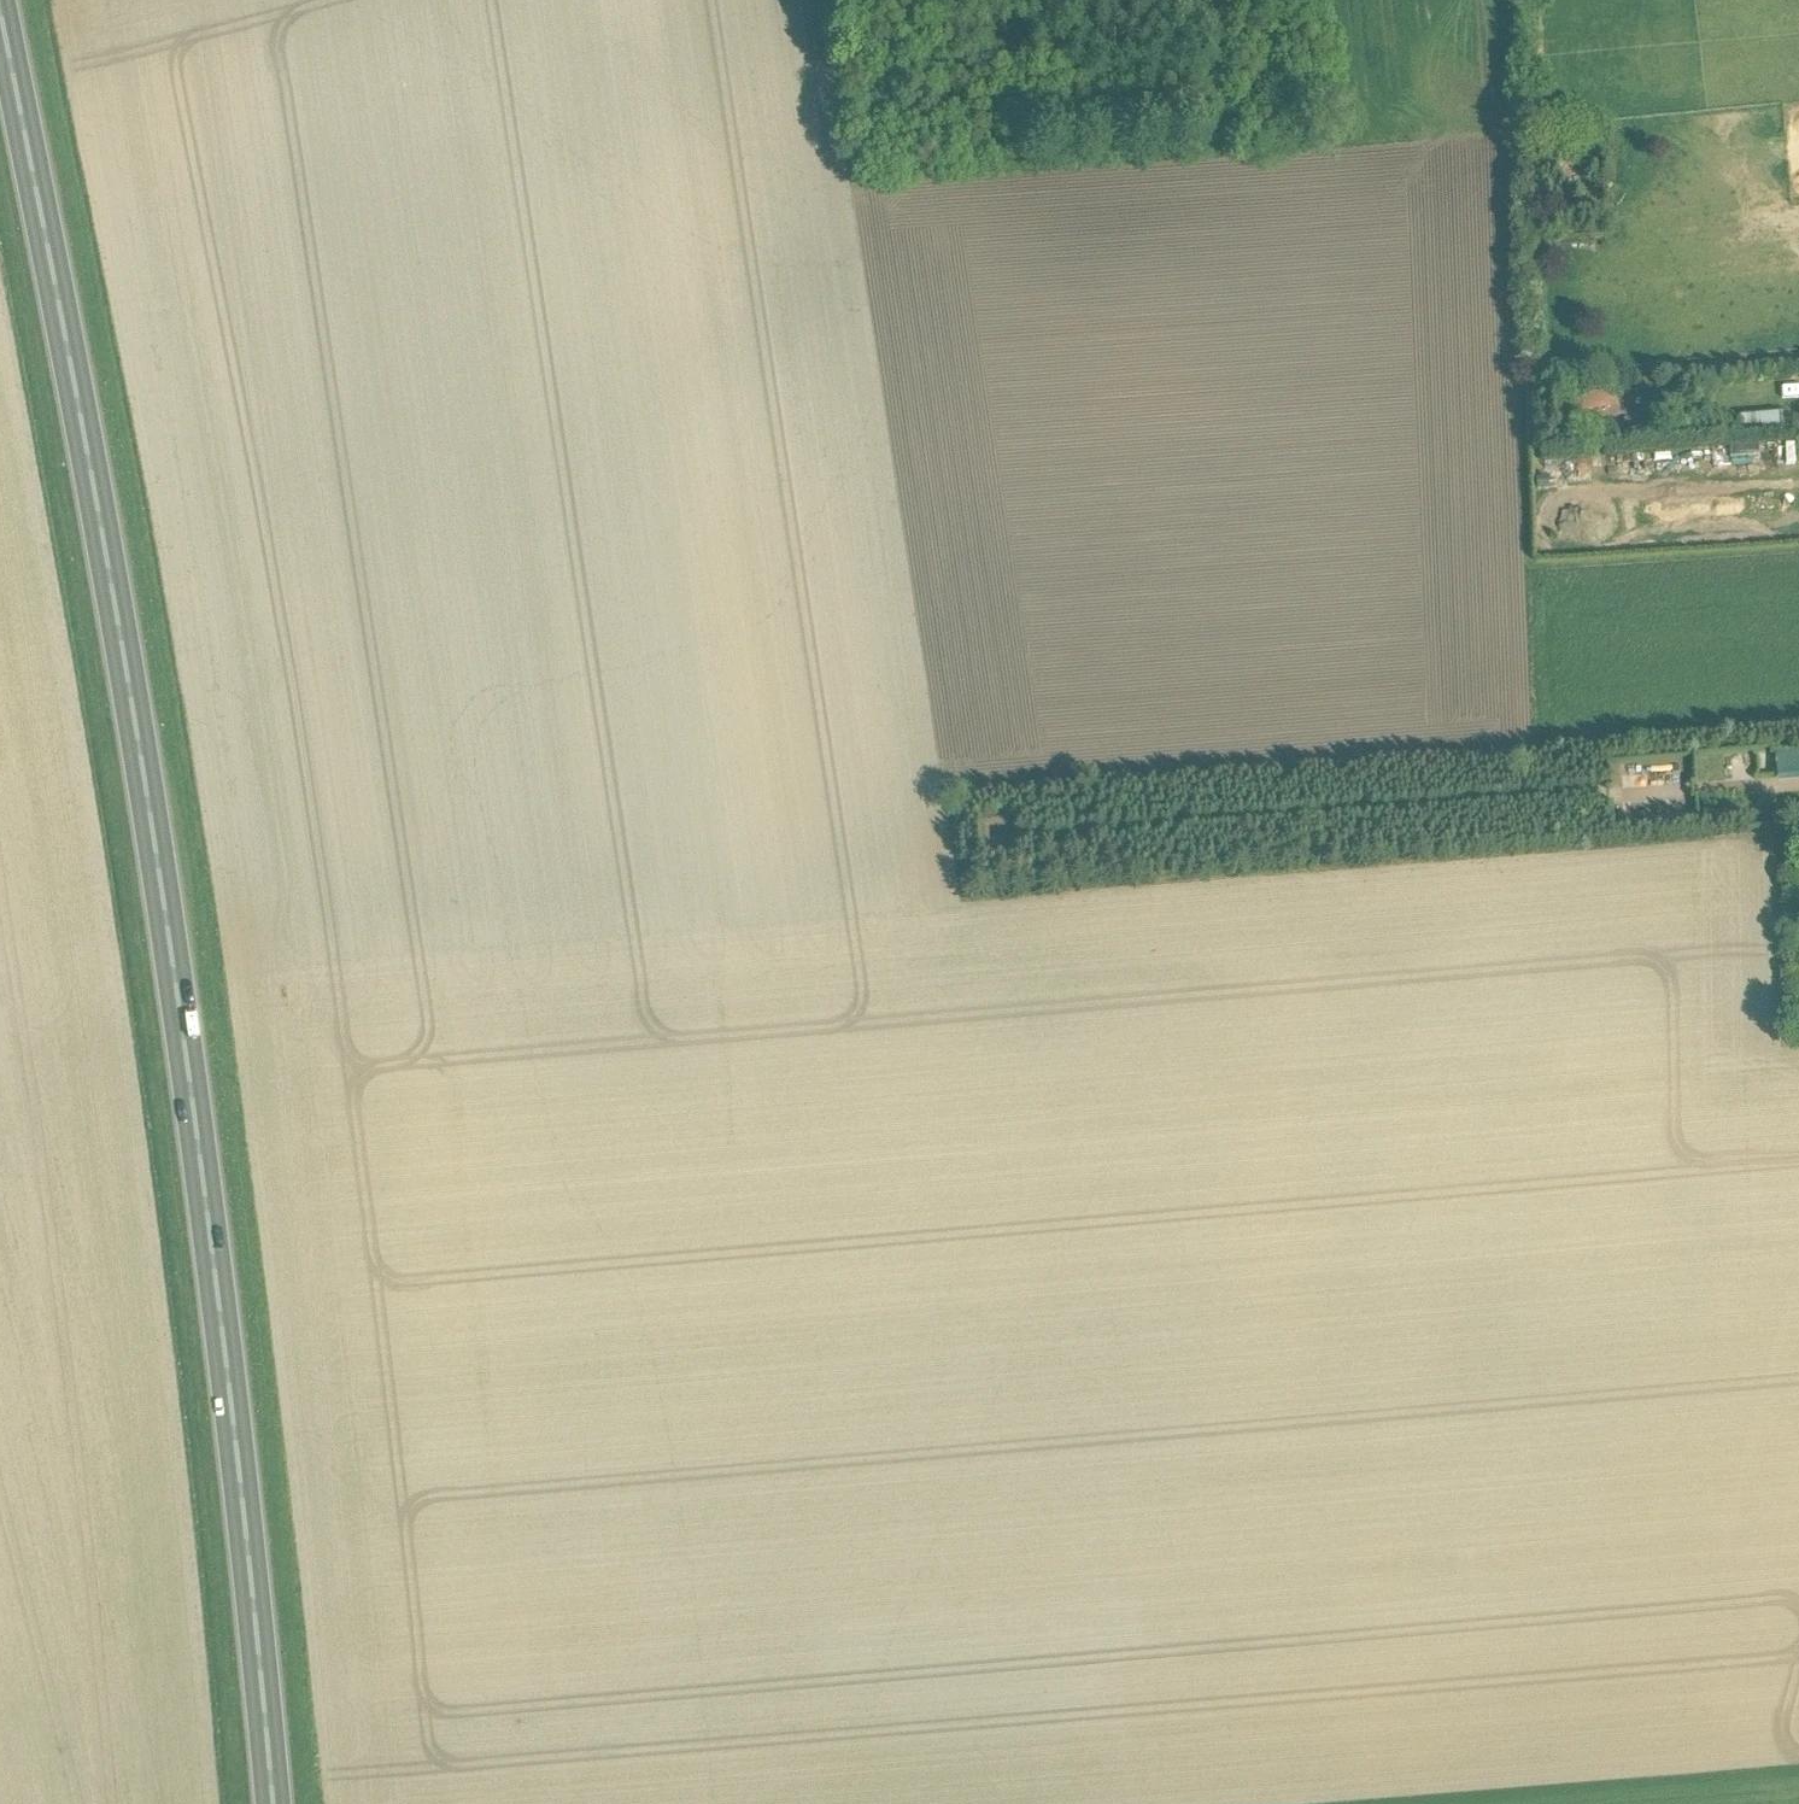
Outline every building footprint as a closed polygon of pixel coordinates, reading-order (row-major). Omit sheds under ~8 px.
[(1547,249),(1547,261),(1570,261),(1569,248),(1547,249)]
